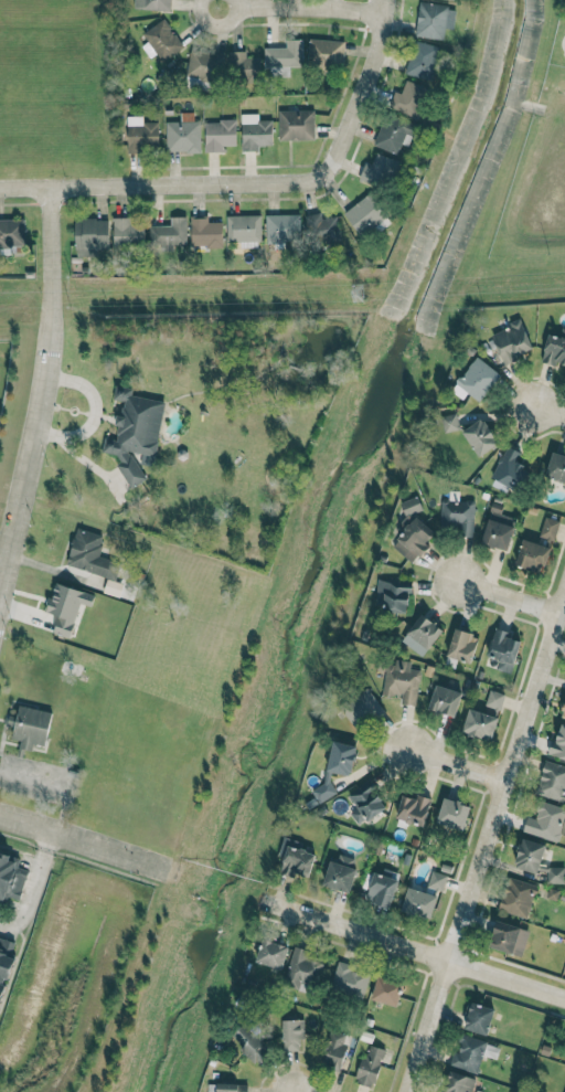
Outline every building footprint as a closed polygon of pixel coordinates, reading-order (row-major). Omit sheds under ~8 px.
[(171,11),(172,0),(134,0),(134,9),(171,11)] [(420,2),(414,35),(443,40),(445,28),(452,29),(456,8),(420,2)] [(148,42),(142,46),(150,58),(157,53),(163,61),(184,47),(164,19),(142,33),(148,42)] [(307,62),(342,66),(345,42),(310,38),(307,62)] [(303,40),(286,39),(286,48),(265,47),(264,67),(302,68),(303,40)] [(432,81),(440,46),(414,41),(406,75),(432,81)] [(225,56),(192,49),(186,75),(219,83),(225,56)] [(260,83),(261,58),(246,57),(246,51),(231,51),(230,82),(260,83)] [(428,88),(406,81),(401,93),(394,91),(389,108),(418,118),(428,88)] [(314,110),(278,110),(278,140),(314,140),(314,110)] [(166,152),(201,152),(200,120),(193,121),(193,113),(181,113),(181,121),(166,122),(166,152)] [(242,151),(259,151),(258,146),(272,146),(272,120),(258,120),(258,114),(241,114),(242,151)] [(396,154),(400,144),(408,146),(416,126),(386,114),(373,145),(396,154)] [(128,153),(143,153),(143,148),(159,148),(159,122),(142,122),(142,116),(127,117),(128,153)] [(205,152),(224,151),(224,146),(236,146),(235,120),(204,121),(205,152)] [(370,165),(365,163),(358,177),(380,188),(395,161),(377,152),(370,165)] [(387,213),(369,192),(344,215),(363,236),(387,213)] [(306,215),(312,245),(342,240),(337,216),(322,219),(321,212),(306,215)] [(266,215),(266,242),(300,242),(299,214),(266,215)] [(260,215),(227,215),(227,240),(240,240),(240,247),(260,247),(260,215)] [(187,217),(171,216),(171,226),(150,226),(149,251),(178,252),(179,243),(186,243),(187,217)] [(130,218),(113,217),(113,246),(143,247),(143,224),(130,224),(130,218)] [(223,247),(222,222),(208,222),(208,217),(191,217),(191,248),(223,247)] [(74,219),(76,256),(109,255),(108,218),(74,219)] [(25,247),(25,219),(0,219),(0,247),(25,247)] [(491,331),(503,365),(516,360),(515,356),(532,349),(522,321),(491,331)] [(563,328),(560,337),(549,334),(540,361),(556,367),(557,362),(564,364),(564,328),(563,328)] [(479,402),(500,375),(477,356),(450,390),(462,399),(467,392),(479,402)] [(165,402),(132,396),(133,388),(115,385),(113,399),(123,401),(121,413),(113,418),(118,427),(116,440),(104,438),(102,452),(112,453),(117,463),(117,464),(130,488),(146,480),(130,451),(141,453),(140,464),(153,466),(165,402)] [(444,433),(460,428),(455,412),(439,417),(444,433)] [(474,455),(496,447),(486,419),(464,428),(474,455)] [(490,478),(519,492),(531,468),(516,461),(521,452),(507,445),(490,478)] [(551,453),(545,477),(564,482),(564,456),(551,453)] [(400,507),(413,519),(390,543),(410,562),(436,535),(415,515),(423,507),(412,495),(400,507)] [(474,501),(441,500),(440,534),(473,534),(474,501)] [(507,550),(517,518),(491,510),(481,542),(507,550)] [(560,521),(545,516),(539,536),(553,541),(560,521)] [(104,536),(77,528),(65,565),(115,580),(121,563),(98,556),(104,536)] [(514,565),(542,575),(551,548),(523,539),(514,565)] [(409,611),(410,581),(378,579),(376,610),(409,611)] [(70,638),(79,603),(91,606),(94,594),(54,583),(47,612),(56,615),(52,633),(70,638)] [(406,633),(428,650),(443,630),(421,614),(406,633)] [(505,637),(506,630),(494,628),(488,655),(498,658),(495,669),(513,673),(520,641),(505,637)] [(470,663),(478,635),(454,629),(446,656),(470,663)] [(382,693),(401,696),(400,703),(415,705),(420,670),(410,668),(411,663),(387,659),(382,693)] [(428,709),(455,717),(462,692),(435,685),(428,709)] [(340,708),(356,730),(384,711),(368,688),(340,708)] [(485,706),(501,709),(504,693),(488,690),(485,706)] [(52,712),(19,705),(12,738),(21,740),(19,748),(32,750),(33,743),(45,745),(52,712)] [(492,740),(497,716),(467,709),(462,733),(492,740)] [(561,723),(555,742),(551,741),(547,754),(564,760),(564,725),(561,723)] [(331,772),(350,776),(357,746),(333,741),(323,783),(311,790),(319,803),(337,793),(329,780),(331,772)] [(563,802),(564,797),(564,766),(546,760),(535,793),(563,802)] [(386,808),(370,780),(347,793),(356,808),(350,812),(357,825),(386,808)] [(431,799),(417,795),(416,799),(402,795),(395,819),(423,826),(431,799)] [(471,806),(444,797),(436,823),(462,832),(471,806)] [(558,841),(564,814),(564,808),(539,801),(535,819),(526,817),(522,832),(558,841)] [(545,844),(521,838),(514,868),(537,874),(545,844)] [(316,849),(283,841),(281,849),(285,850),(280,874),(291,876),(292,873),(309,877),(316,849)] [(5,902),(6,896),(19,900),(29,870),(18,867),(21,858),(18,858),(0,852),(0,853),(0,900),(5,902)] [(358,860),(334,852),(323,885),(348,893),(358,860)] [(399,875),(375,867),(364,900),(389,908),(399,875)] [(564,883),(564,867),(548,867),(548,883),(564,883)] [(427,886),(442,891),(447,875),(432,870),(427,886)] [(498,910),(527,919),(537,885),(508,876),(498,910)] [(437,897),(408,886),(400,910),(429,921),(437,897)] [(521,956),(529,930),(496,920),(488,947),(521,956)] [(17,943),(2,938),(0,945),(0,1001),(17,943)] [(281,970),(289,947),(263,939),(256,961),(281,970)] [(299,989),(301,983),(317,987),(324,963),(306,958),(308,950),(293,946),(283,985),(299,989)] [(329,988),(362,997),(369,972),(336,963),(329,988)] [(370,998),(395,1007),(403,984),(378,976),(370,998)] [(487,1035),(494,1009),(471,1002),(464,1029),(487,1035)] [(302,1019),(282,1020),(283,1050),(303,1050),(302,1019)] [(259,1064),(271,1051),(241,1023),(228,1037),(259,1064)] [(346,1034),(332,1029),(321,1066),(339,1072),(348,1045),(343,1043),(346,1034)] [(354,1082),(373,1088),(385,1049),(370,1045),(365,1058),(362,1057),(354,1082)] [(475,1079),(449,1070),(441,1091),(470,1091),(475,1079)] [(248,1083),(208,1084),(208,1091),(248,1091),(248,1083)]
